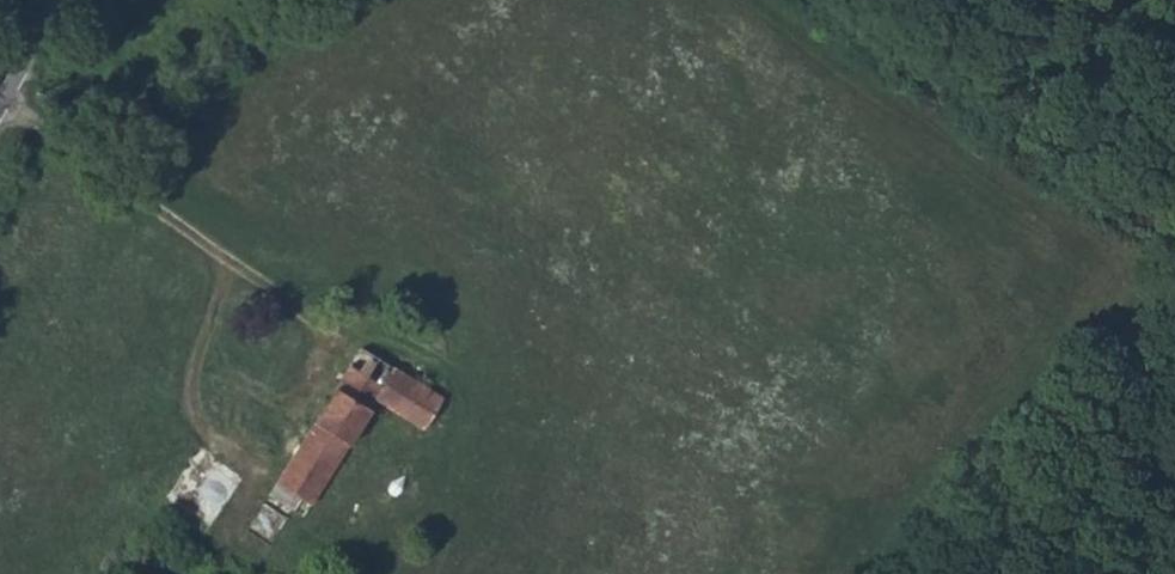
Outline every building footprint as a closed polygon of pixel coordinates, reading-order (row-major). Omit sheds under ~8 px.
[(383,327),(285,482),(315,503),(398,374),(445,403),(463,377),(383,327)]
